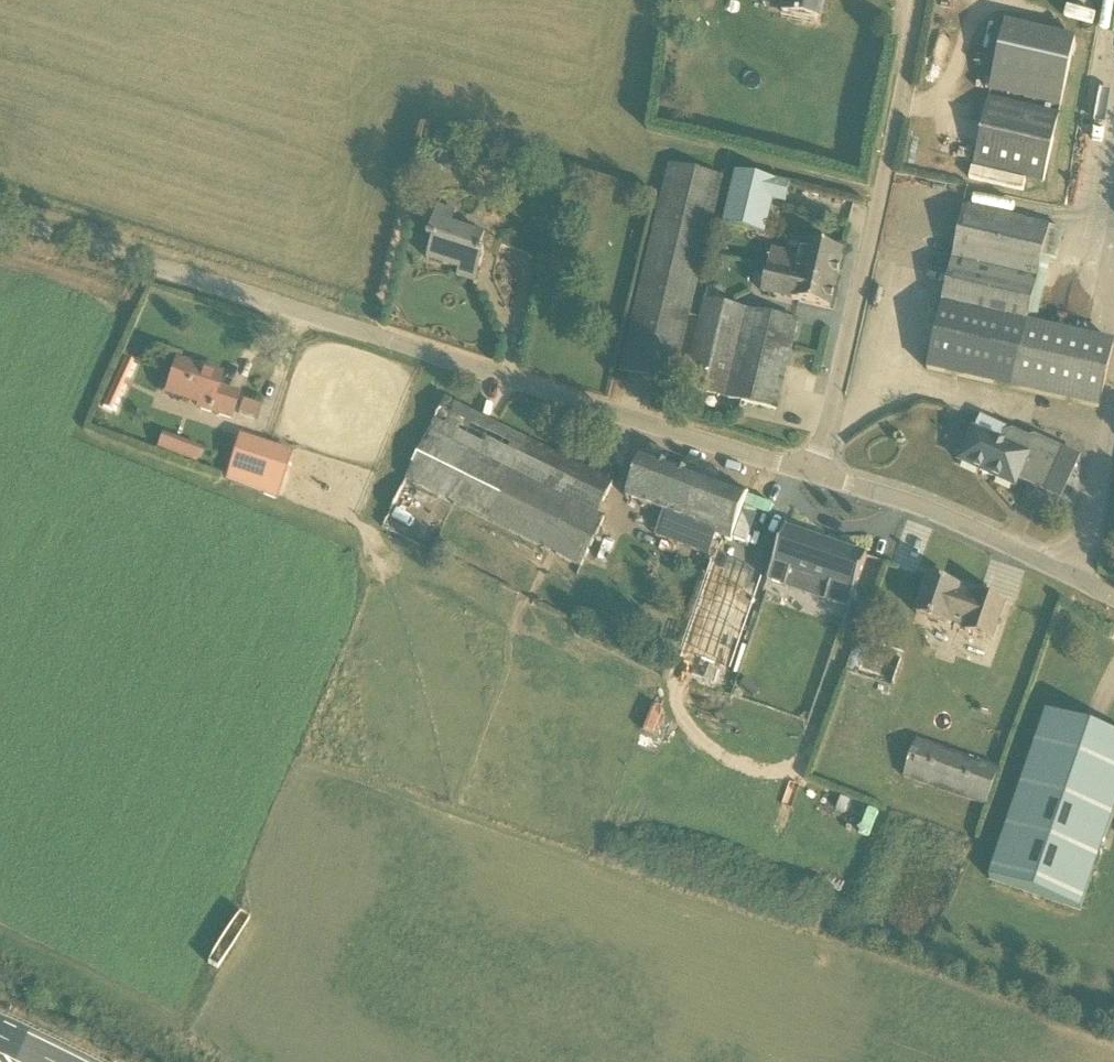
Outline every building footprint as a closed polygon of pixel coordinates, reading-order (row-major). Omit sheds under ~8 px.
[(784,14),(818,21),(821,0),(787,0),(784,14)] [(1113,33),(1113,0),(1105,0),(1100,31),(1113,33)] [(1060,108),(1076,42),(1006,25),(991,93),(1060,108)] [(1059,115),(990,100),(989,99),(974,166),(1044,182),(1059,115)] [(677,365),(721,178),(671,167),(646,271),(622,375),(673,387),(678,365),(677,365)] [(737,174),(724,228),(766,238),(774,203),(787,206),(791,186),(737,174)] [(486,237),(466,230),(451,225),(455,213),(439,208),(428,240),(434,242),(428,260),(460,271),(462,265),(480,271),(486,254),(481,253),(486,237)] [(986,213),(965,208),(928,371),(1100,410),(1113,347),(1113,345),(1026,325),(1048,227),(986,213)] [(831,310),(840,270),(844,252),(807,244),(803,259),(773,253),(764,294),(794,301),(793,301),(831,310)] [(799,323),(706,300),(686,389),(778,411),(799,323)] [(120,397),(136,362),(126,358),(110,392),(120,397)] [(167,393),(202,404),(200,409),(231,419),(239,394),(218,387),(221,376),(177,362),(167,393)] [(604,504),(614,484),(526,441),(446,401),(407,481),(583,567),(606,520),(599,516),(604,504)] [(1001,443),(975,431),(974,431),(971,438),(966,436),(961,438),(957,448),(959,453),(963,455),(960,463),(1016,489),(1020,480),(1044,491),(1062,451),(1034,438),(1028,440),(1012,433),(1004,435),(1001,443)] [(230,470),(280,487),(291,453),(241,437),(230,470)] [(203,449),(186,443),(180,459),(196,465),(203,449)] [(642,457),(636,474),(626,498),(664,513),(655,537),(710,557),(718,536),(732,542),(748,497),(700,479),(699,478),(643,458),(644,457),(642,457)] [(784,535),(768,588),(786,593),(791,579),(830,591),(826,606),(850,613),(866,561),(784,535)] [(749,644),(766,591),(710,573),(693,626),(749,644)] [(977,600),(958,594),(960,590),(930,580),(918,615),(947,626),(949,622),(968,629),(966,632),(992,641),(1005,605),(979,596),(977,600)] [(846,674),(891,690),(904,653),(860,637),(846,674)] [(1047,713),(990,880),(1081,912),(1113,817),(1113,736),(1047,713)] [(904,779),(988,808),(1002,769),(917,740),(904,779)]
